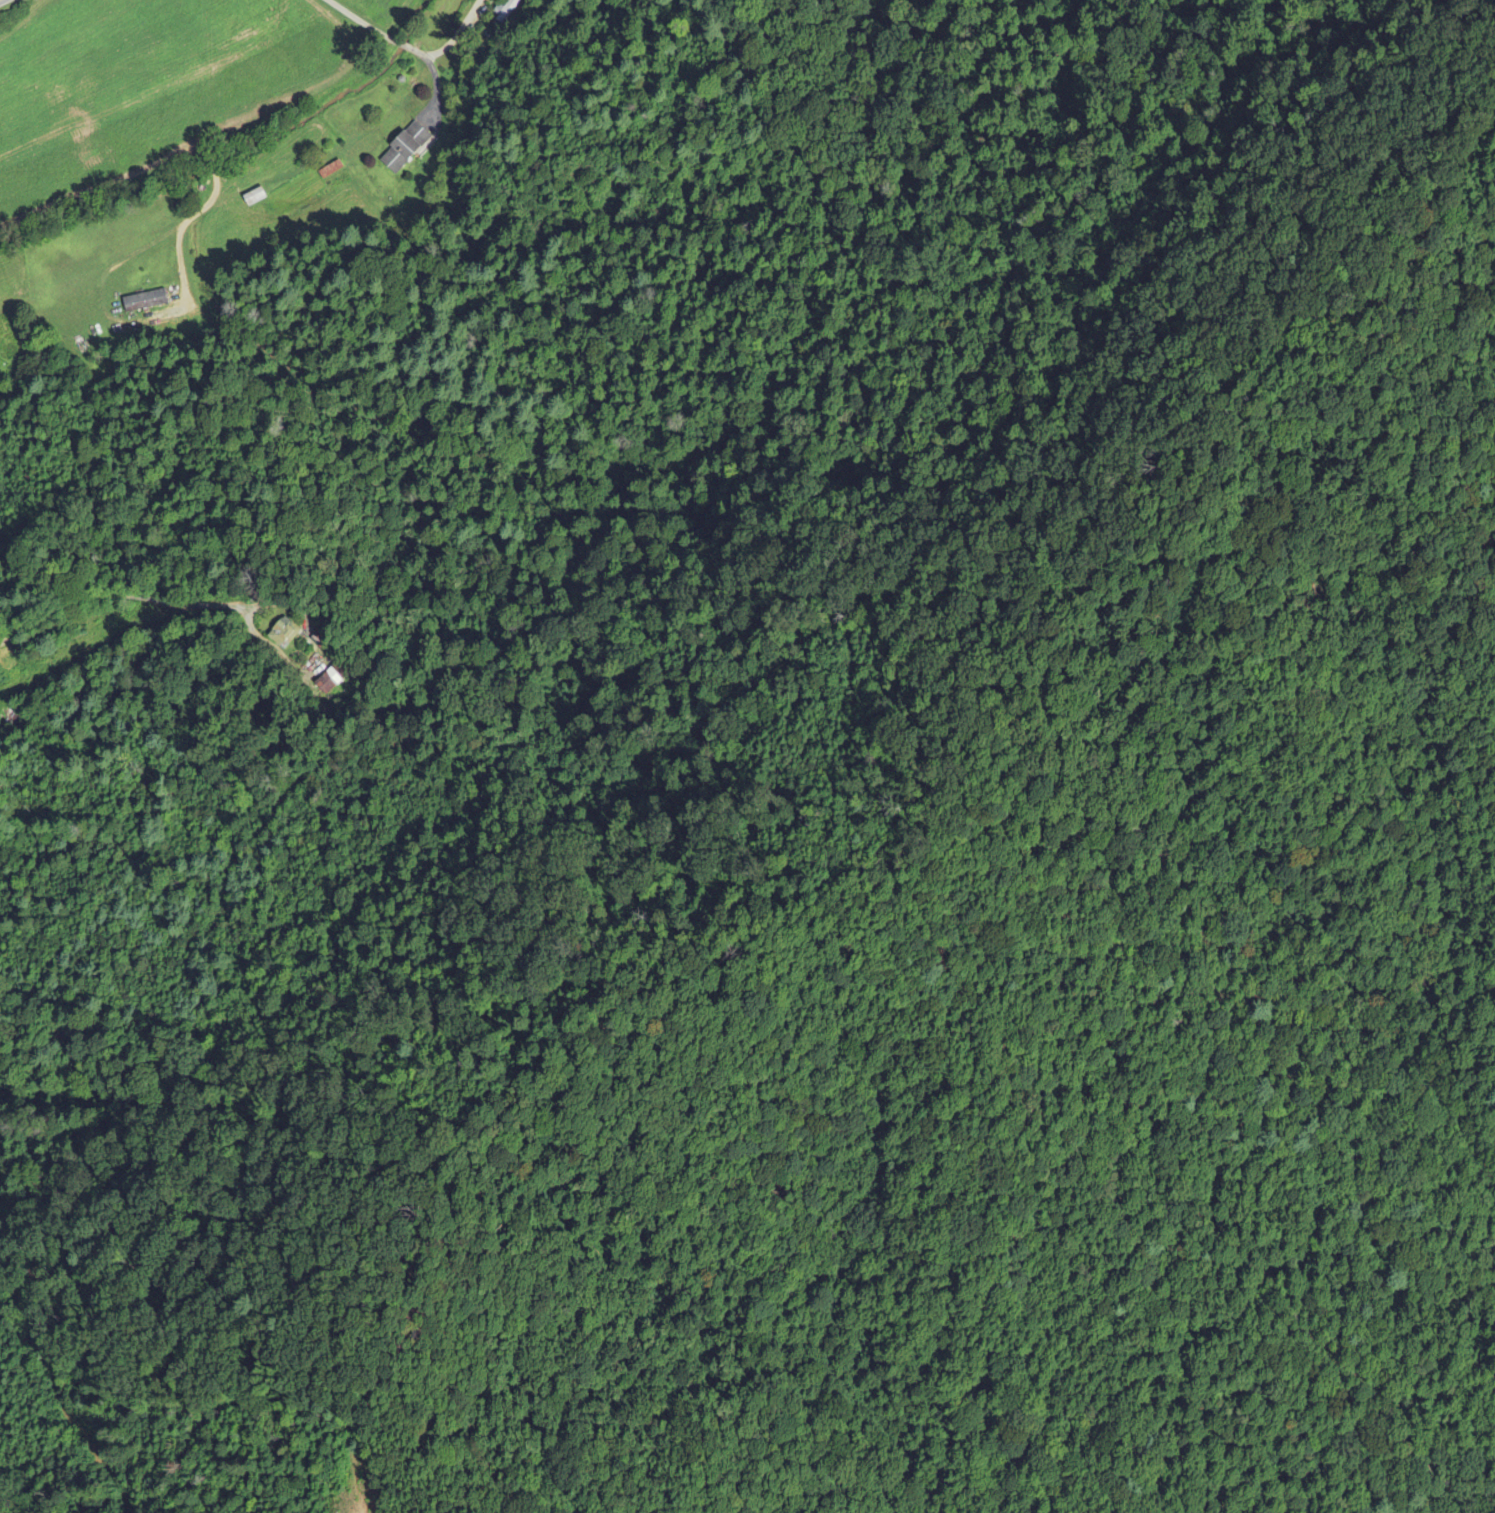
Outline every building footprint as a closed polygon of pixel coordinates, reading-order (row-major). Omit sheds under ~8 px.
[(492,30),(500,34),(517,0),(507,0),(492,30)] [(378,158),(395,175),(432,138),(415,120),(378,158)] [(243,197),(248,207),(266,198),(261,188),(243,197)] [(282,651),(299,632),(283,618),(266,637),(282,651)] [(348,677),(335,663),(314,684),(327,698),(348,677)] [(6,726),(31,717),(25,701),(1,710),(6,726)]
